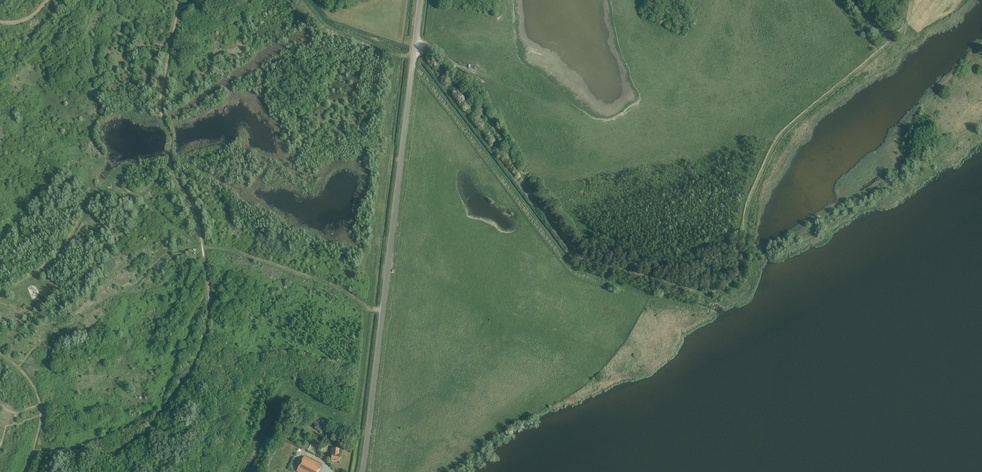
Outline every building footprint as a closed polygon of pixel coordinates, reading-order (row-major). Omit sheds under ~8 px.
[(333,449),(333,454),(331,454),(331,461),(340,462),(341,455),(338,455),(339,449),(333,449)] [(298,471),(319,471),(322,466),(304,457),(296,471),(298,471)]
